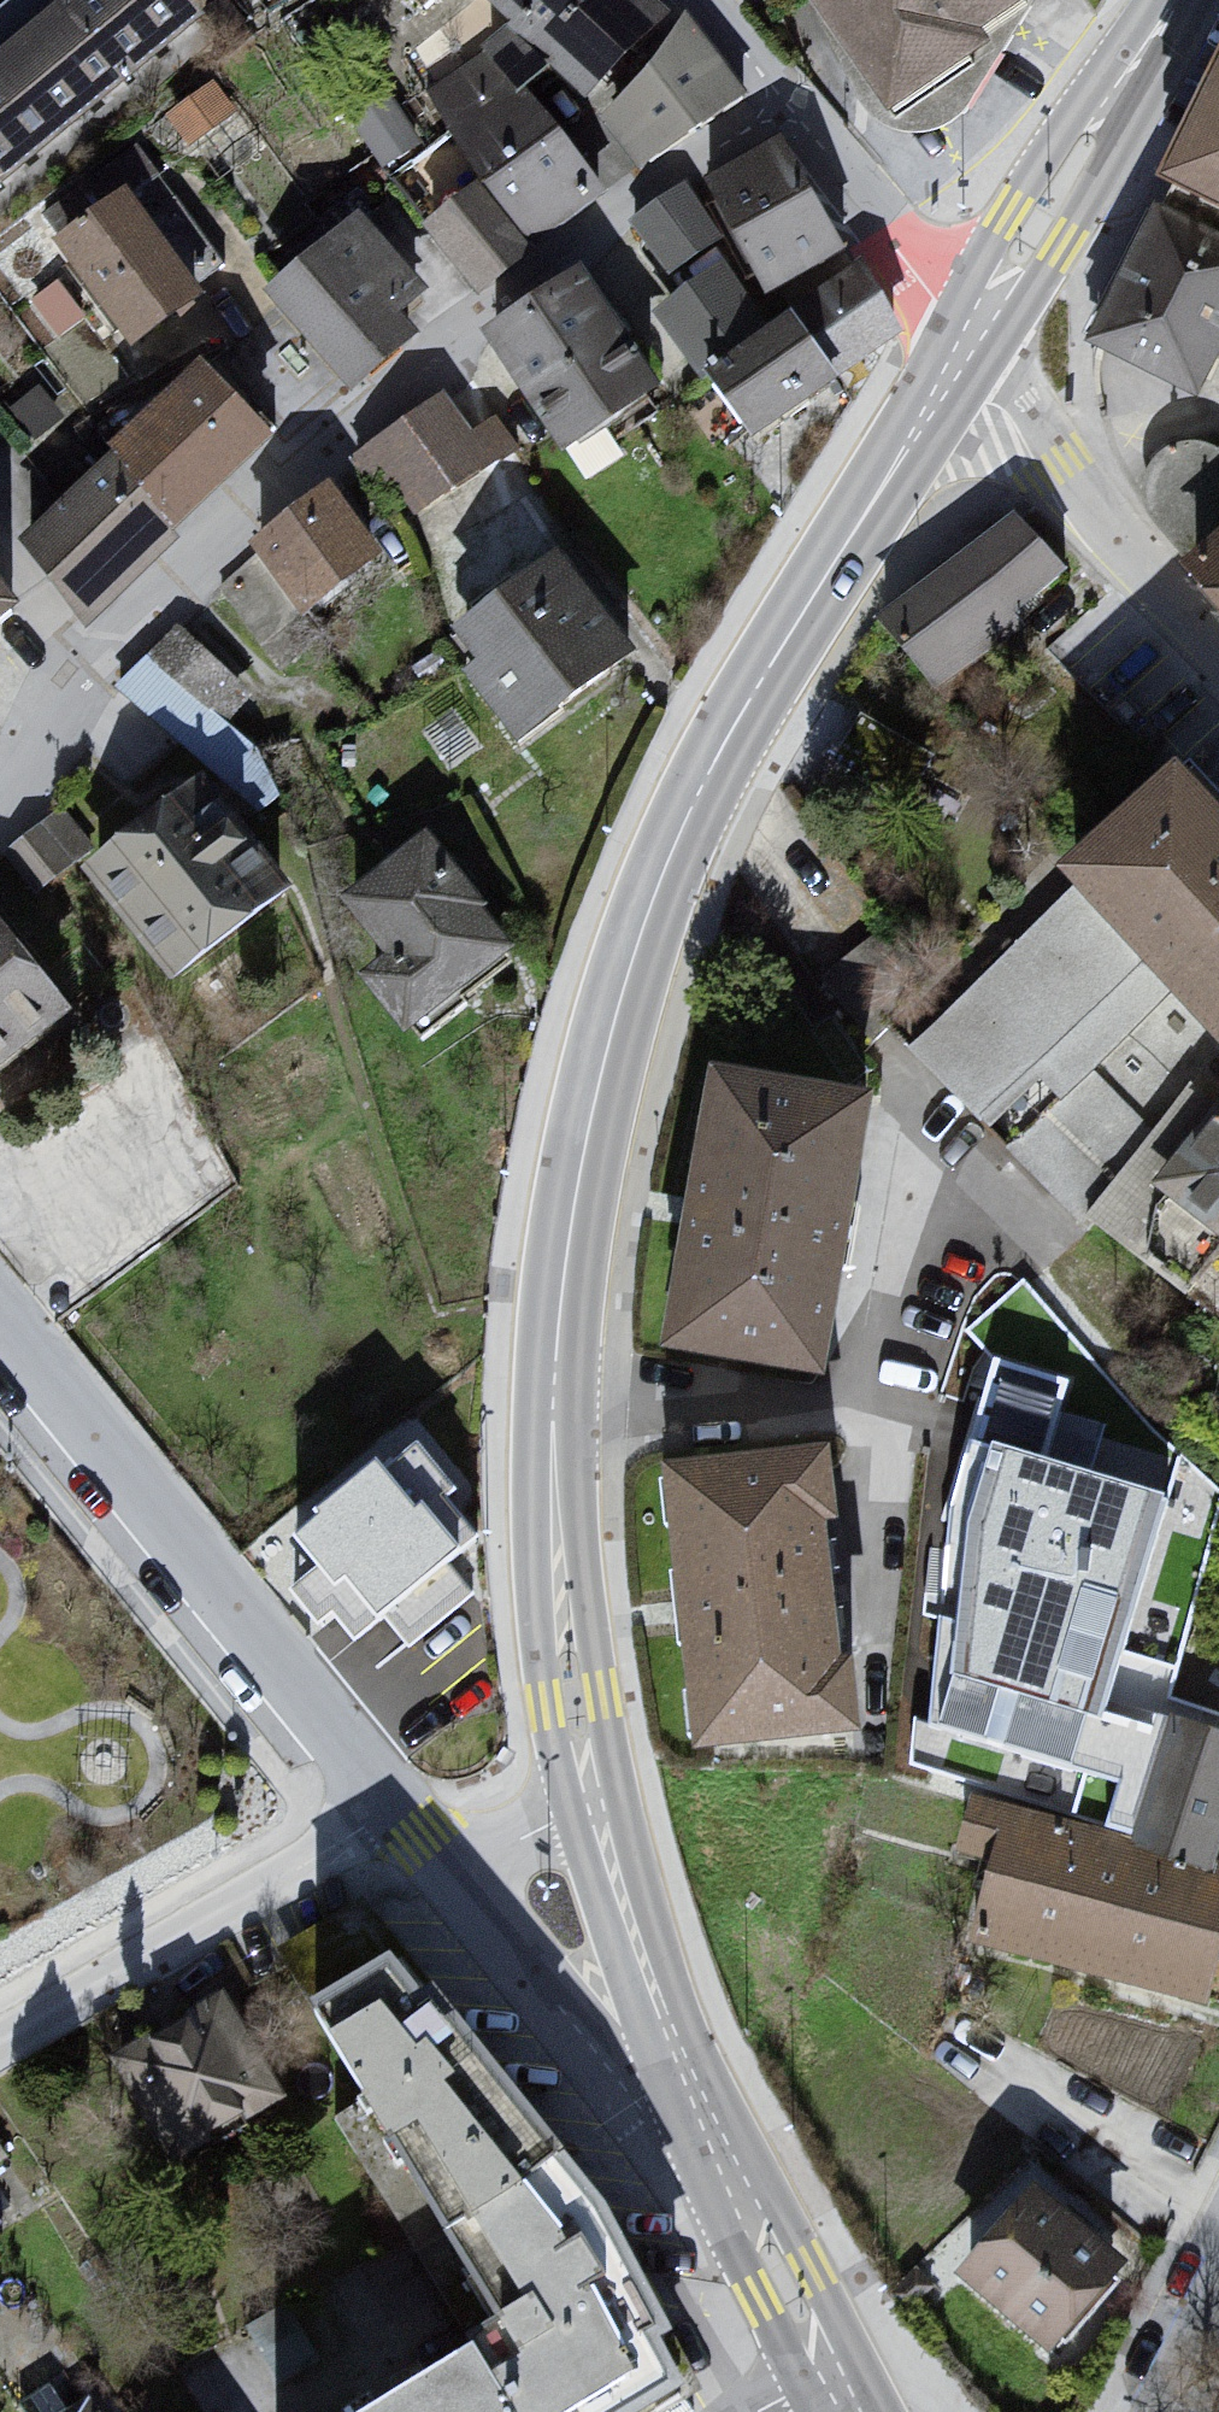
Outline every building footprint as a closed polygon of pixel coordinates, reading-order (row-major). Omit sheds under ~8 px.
[(171,0),(86,0),(0,71),(0,202),(205,34),(171,0)] [(479,6),(595,130),(677,37),(655,0),(486,0),(479,6)] [(907,132),(1003,74),(1001,48),(1049,14),(1040,0),(808,0),(907,132)] [(483,63),(417,106),(482,192),(533,260),(602,198),(549,119),(483,63)] [(1176,197),(1218,218),(1218,94),(1176,197)] [(780,151),(702,199),(729,251),(765,319),(839,269),(780,151)] [(693,181),(632,221),(681,291),(729,251),(702,199),(693,181)] [(482,192),(420,240),(474,315),(533,260),(482,192)] [(129,204),(59,253),(132,357),(205,309),(129,204)] [(1161,226),(1098,355),(1208,409),(1218,389),(1218,262),(1161,226)] [(359,227),(268,307),(358,404),(419,346),(393,311),(418,291),(359,227)] [(659,314),(758,442),(897,332),(858,268),(765,332),(725,265),(679,298),(659,314)] [(594,279),(485,343),(570,462),(668,403),(594,279)] [(278,448),(209,376),(113,466),(180,540),(278,448)] [(444,406),(345,468),(411,533),(499,474),(444,406)] [(113,466),(26,560),(98,631),(180,540),(113,466)] [(339,495),(252,560),(305,634),(392,569),(339,495)] [(1014,526),(881,624),(937,699),(1072,584),(1014,526)] [(1218,615),(1218,555),(1188,579),(1218,615)] [(567,563),(457,641),(482,677),(473,684),(533,751),(641,660),(567,563)] [(33,627),(0,586),(0,654),(33,627)] [(222,707),(250,679),(184,615),(126,675),(260,804),(291,773),(222,707)] [(1077,884),(1218,1033),(1218,800),(1200,780),(1077,884)] [(199,799),(87,884),(180,999),(295,901),(199,799)] [(11,847),(42,882),(77,851),(46,816),(11,847)] [(435,847),(345,912),(393,967),(368,989),(416,1046),(521,956),(435,847)] [(77,1025),(0,925),(0,1087),(77,1025)] [(727,1081),(683,1367),(845,1393),(887,1109),(727,1081)] [(1156,1197),(1218,1248),(1218,1112),(1156,1197)] [(844,1463),(679,1482),(714,1765),(878,1747),(844,1463)] [(472,1571),(385,1480),(332,1526),(325,1543),(312,1555),(347,1605),(360,1600),(386,1633),(472,1571)] [(1176,1648),(1189,1600),(1142,1587),(1130,1636),(1176,1648)] [(1155,1681),(970,1624),(930,1754),(1114,1806),(1145,1724),(1155,1681)] [(1145,1724),(1114,1806),(1100,1844),(1218,1876),(1218,1744),(1145,1724)] [(1218,1989),(1218,1876),(1100,1844),(976,1811),(954,1865),(996,1875),(963,1943),(1208,2029),(1218,1989)] [(329,2032),(486,2331),(503,2362),(528,2411),(682,2411),(686,2410),(668,2362),(674,2336),(587,2187),(521,2108),(412,1983),(329,2032)] [(223,1993),(108,2060),(170,2165),(285,2098),(223,1993)] [(959,2254),(1056,2342),(1139,2251),(1041,2163),(959,2254)] [(366,2411),(528,2411),(486,2331),(366,2411)] [(22,2404),(27,2411),(67,2411),(51,2386),(22,2404)] [(89,2399),(67,2411),(97,2411),(89,2399)]
